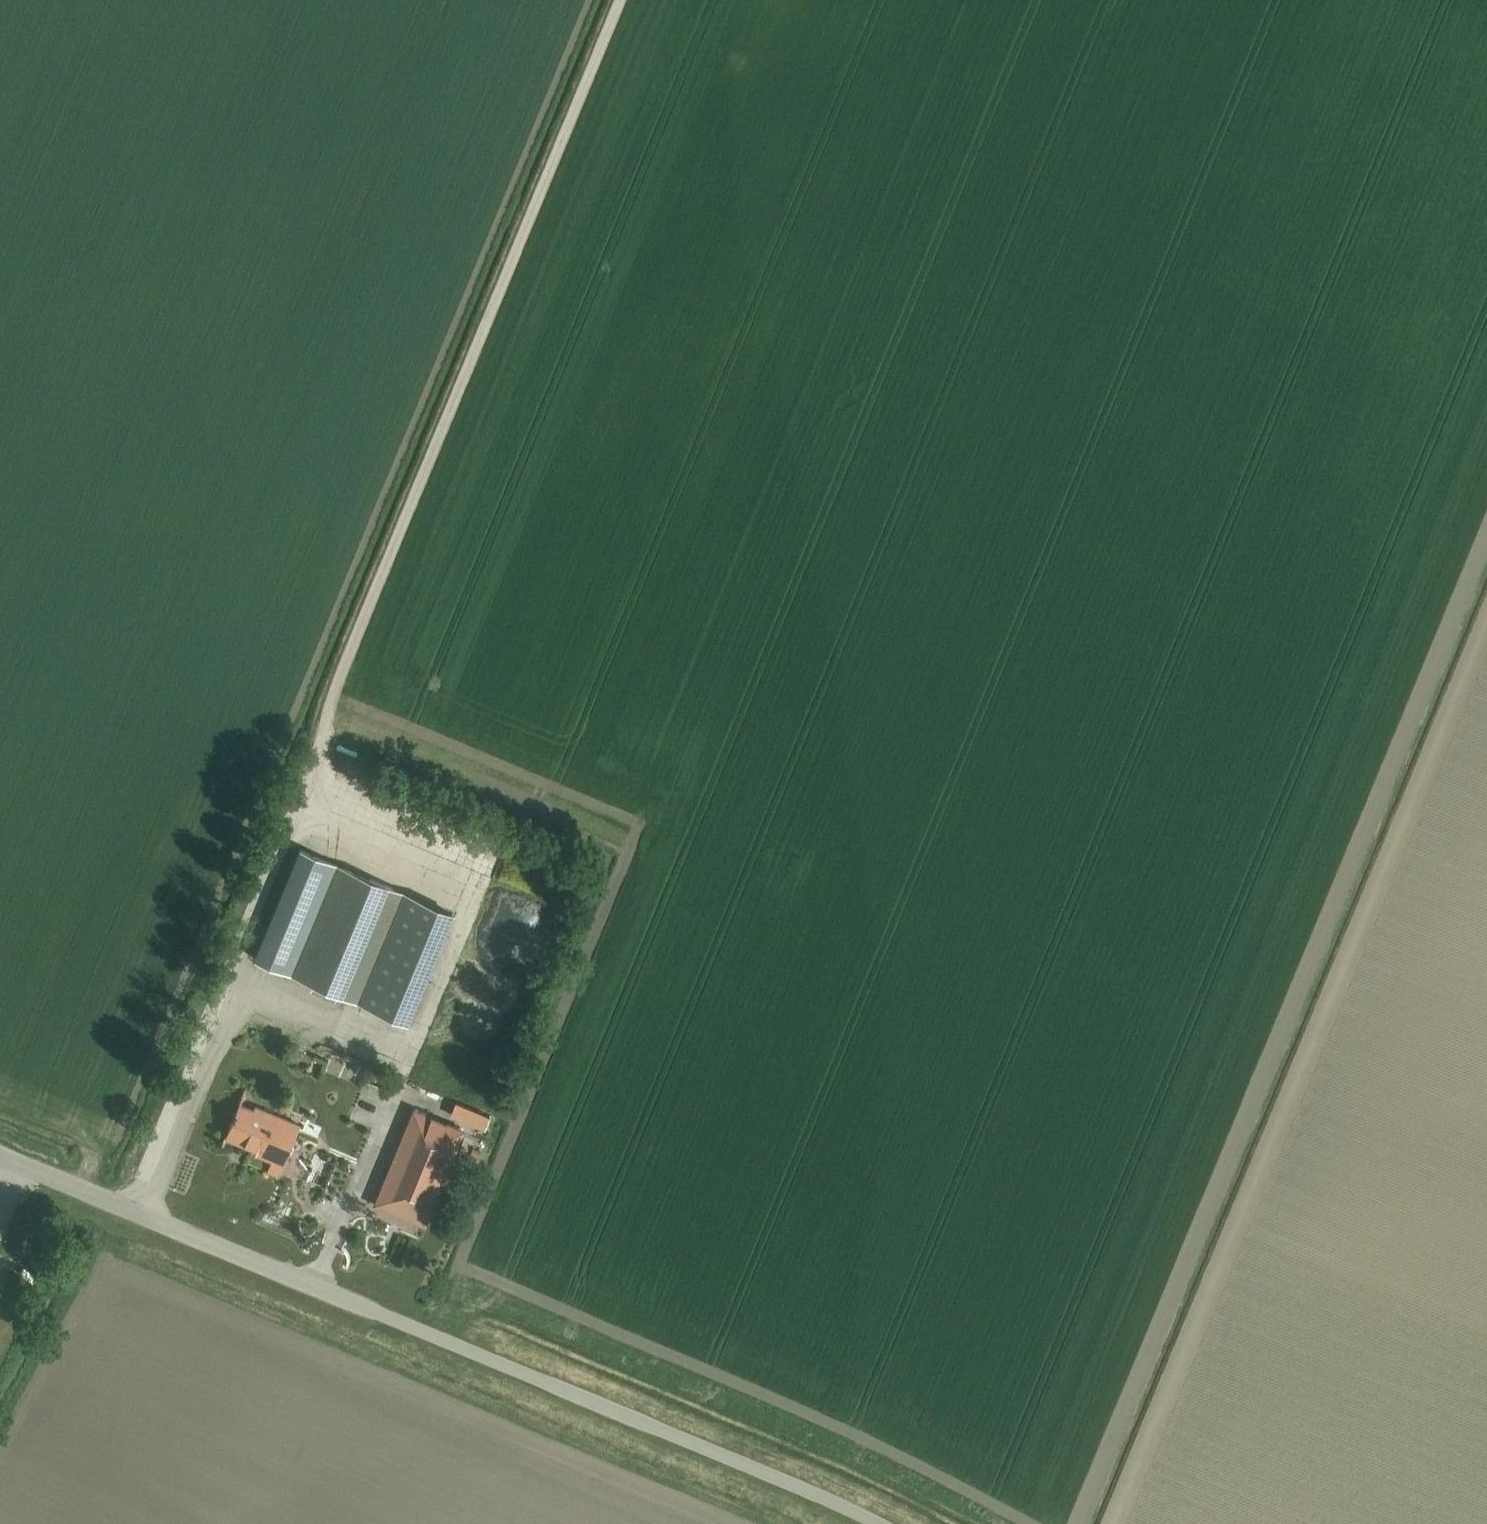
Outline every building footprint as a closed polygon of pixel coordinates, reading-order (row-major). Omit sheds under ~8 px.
[(281,840),(241,935),(298,958),(337,864),(281,840)] [(452,870),(456,858),(424,848),(420,860),(452,870)] [(337,864),(298,958),(292,973),(361,1002),(405,893),(337,864)] [(361,1002),(407,1021),(452,913),(405,893),(361,1002)] [(277,1180),(299,1124),(255,1106),(253,1110),(239,1104),(235,1113),(234,1113),(232,1117),(233,1118),(226,1136),(257,1148),(255,1153),(272,1160),(266,1175),(277,1180)] [(461,1130),(413,1110),(384,1181),(432,1200),(461,1130)]
